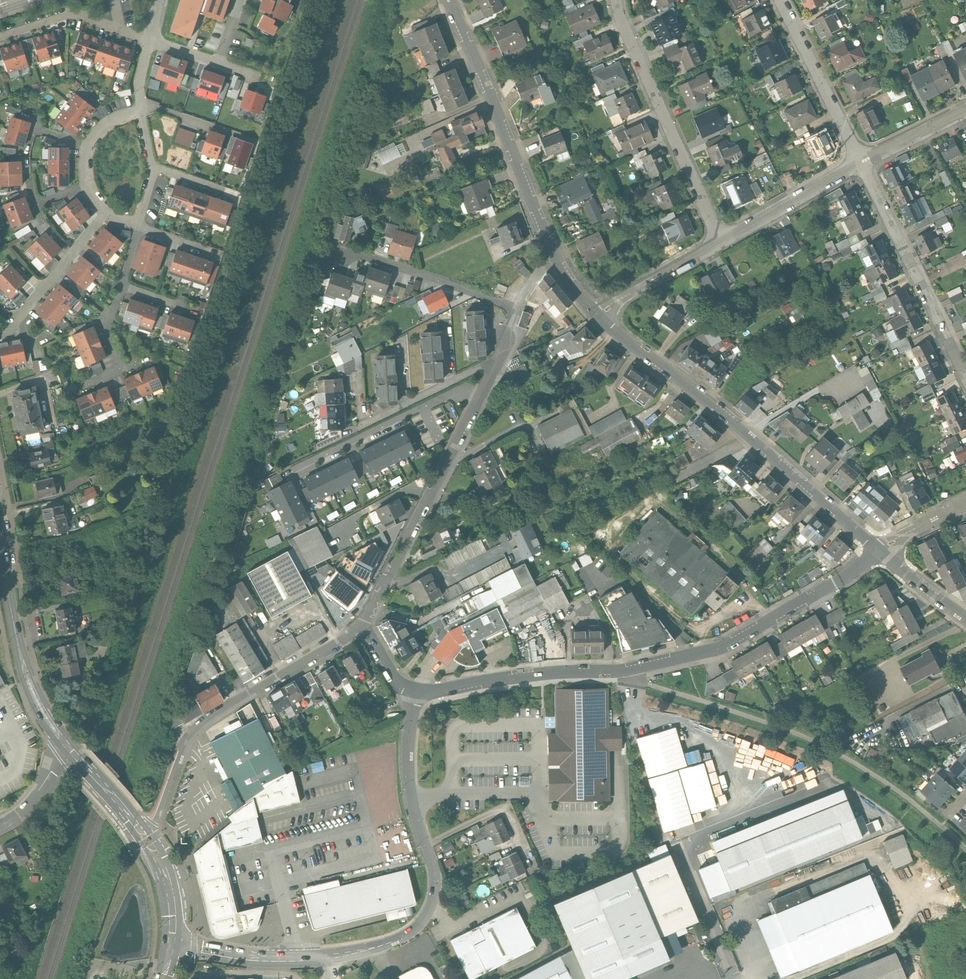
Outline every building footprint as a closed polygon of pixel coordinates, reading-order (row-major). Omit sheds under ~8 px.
[(170,32),(190,39),(199,14),(222,22),(229,0),(182,0),(170,32)] [(260,11),(269,14),(268,18),(263,16),(258,27),(274,35),(278,28),(273,26),(275,21),(273,21),(275,17),(284,22),(292,6),(289,4),(291,0),(263,0),(260,11)] [(485,18),(503,10),(498,0),(478,0),(485,18)] [(735,9),(754,0),(731,0),(735,9)] [(808,11),(825,3),(823,0),(802,0),(808,11)] [(827,8),(829,14),(835,11),(847,5),(845,0),(843,0),(827,8)] [(577,12),(566,17),(567,19),(570,18),(577,34),(600,23),(592,5),(577,12)] [(575,6),(564,11),(566,17),(577,12),(575,6)] [(673,8),(658,15),(661,21),(668,18),(676,14),(673,8)] [(654,9),(641,15),(643,21),(657,15),(654,9)] [(750,9),(740,14),(743,20),(754,15),(750,9)] [(754,15),(743,20),(751,36),(771,26),(763,10),(754,15)] [(829,14),(813,22),(823,41),(844,31),(835,11),(829,14)] [(661,21),(651,25),(660,45),(674,38),(677,37),(668,18),(661,21)] [(516,22),(501,29),(500,27),(491,31),(501,52),(509,48),(509,50),(526,43),(516,22)] [(422,23),(411,27),(414,33),(417,32),(416,31),(424,28),(422,23)] [(424,28),(416,31),(417,32),(418,36),(416,37),(420,48),(421,48),(441,40),(435,24),(424,28)] [(59,29),(53,31),(53,33),(57,43),(62,41),(59,29)] [(772,29),(761,34),(764,40),(775,34),(772,29)] [(53,33),(43,36),(50,59),(61,56),(57,43),(53,33)] [(91,36),(80,33),(72,55),(83,59),(91,36)] [(590,34),(572,42),(575,49),(584,45),(593,40),(590,34)] [(593,40),(584,45),(591,61),(613,52),(605,35),(593,40)] [(43,36),(32,39),(36,49),(40,62),(50,59),(43,36)] [(91,36),(83,59),(94,63),(102,40),(91,36)] [(32,39),(32,38),(26,40),(30,51),(36,49),(32,39)] [(674,38),(660,45),(663,50),(676,44),(674,38)] [(840,39),(830,44),(833,50),(843,45),(840,39)] [(26,40),(21,42),(21,43),(24,53),(30,51),(26,40)] [(113,44),(102,40),(94,63),(105,66),(113,44)] [(441,40),(421,48),(424,56),(427,55),(430,63),(436,60),(448,56),(441,40)] [(778,40),(756,50),(766,70),(787,60),(778,40)] [(24,53),(21,43),(11,46),(18,70),(29,66),(24,53)] [(113,44),(105,66),(116,70),(123,48),(113,44)] [(676,44),(663,50),(665,55),(679,49),(676,44)] [(679,49),(665,55),(669,65),(682,59),(686,70),(700,64),(692,44),(679,49)] [(833,50),(828,52),(838,72),(864,58),(860,50),(848,55),(843,45),(833,50)] [(11,46),(0,50),(3,60),(8,73),(18,70),(11,46)] [(123,48),(116,70),(127,74),(134,51),(123,48)] [(954,55),(965,79),(965,49),(954,55)] [(187,63),(164,55),(156,78),(179,86),(187,63)] [(436,60),(430,63),(431,65),(425,67),(427,73),(439,68),(436,60)] [(945,63),(929,71),(940,93),(955,86),(945,63)] [(602,64),(591,69),(593,75),(605,70),(602,64)] [(593,75),(598,85),(601,83),(604,91),(626,82),(618,64),(605,70),(593,75)] [(439,68),(427,73),(430,80),(434,78),(433,78),(442,74),(439,68)] [(907,68),(902,71),(907,82),(912,79),(907,68)] [(856,69),(845,75),(848,80),(859,75),(856,69)] [(225,77),(203,70),(200,80),(197,88),(219,95),(224,82),(225,77)] [(442,74),(433,78),(434,78),(440,94),(460,86),(453,70),(442,74)] [(929,71),(912,79),(923,101),(940,93),(929,71)] [(541,74),(523,81),(526,88),(518,91),(523,104),(541,97),(540,96),(548,93),(541,74)] [(706,74),(679,86),(688,106),(704,99),(702,94),(713,89),(706,74)] [(769,75),(752,84),(755,90),(766,85),(768,89),(774,86),(776,85),(776,84),(774,85),(769,75)] [(795,75),(776,84),(776,85),(774,86),(781,100),(802,90),(795,75)] [(848,80),(843,83),(853,102),(880,89),(875,79),(864,84),(859,75),(848,80)] [(189,76),(185,88),(190,90),(194,78),(189,76)] [(194,78),(190,90),(196,92),(197,88),(200,80),(194,78)] [(224,82),(219,95),(218,99),(223,101),(229,84),(224,82)] [(440,94),(440,95),(447,112),(467,104),(460,86),(440,94)] [(90,95),(82,87),(78,91),(85,99),(90,95)] [(117,92),(118,98),(131,96),(130,90),(117,92)] [(265,96),(247,90),(241,108),(259,115),(263,102),(265,96)] [(617,99),(604,105),(609,117),(619,113),(621,119),(639,111),(631,93),(617,99)] [(95,109),(75,94),(69,103),(88,118),(95,109)] [(614,94),(601,99),(604,105),(617,99),(614,94)] [(430,99),(417,104),(422,116),(434,111),(430,99)] [(704,99),(688,106),(691,112),(707,105),(704,99)] [(808,101),(788,111),(791,119),(789,120),(794,130),(804,125),(817,119),(808,101)] [(259,115),(257,119),(263,121),(269,104),(263,102),(259,115)] [(88,118),(69,103),(62,111),(82,126),(88,118)] [(872,106),(855,114),(856,115),(865,134),(882,126),(881,126),(872,107),(872,106)] [(716,109),(693,119),(700,134),(707,131),(708,134),(718,130),(724,127),(716,109)] [(82,126),(62,111),(56,120),(75,135),(82,126)] [(478,112),(468,116),(468,117),(453,123),(457,134),(458,134),(461,143),(462,145),(469,142),(466,135),(475,131),(474,130),(483,126),(478,112)] [(30,123),(12,118),(9,130),(27,135),(30,123)] [(625,130),(616,135),(620,143),(624,151),(624,153),(636,147),(652,140),(644,122),(625,130)] [(63,128),(52,124),(50,130),(60,134),(63,128)] [(623,125),(610,130),(613,137),(616,135),(625,130),(623,125)] [(724,127),(718,130),(720,136),(731,131),(729,125),(724,127)] [(804,125),(794,130),(797,137),(808,132),(804,125)] [(483,126),(474,130),(475,131),(466,135),(469,142),(487,134),(483,126)] [(558,127),(545,132),(547,138),(560,133),(558,127)] [(195,133),(179,128),(174,143),(190,148),(195,133)] [(27,135),(9,130),(5,142),(23,147),(27,135)] [(225,137),(209,131),(206,142),(202,153),(201,154),(217,159),(221,148),(225,137)] [(440,131),(425,137),(427,140),(429,140),(430,143),(443,137),(440,131)] [(808,132),(797,137),(801,144),(807,141),(807,140),(811,138),(808,132)] [(811,138),(807,140),(807,141),(816,160),(833,152),(823,132),(811,138)] [(547,138),(541,141),(547,156),(566,148),(560,133),(547,138)] [(457,134),(435,144),(448,172),(459,167),(455,159),(453,160),(449,149),(461,143),(458,134),(457,134)] [(56,141),(46,137),(44,142),(54,146),(56,141)] [(206,142),(200,140),(196,151),(202,153),(206,142)] [(252,146),(236,140),(228,163),(235,165),(234,166),(237,167),(237,166),(244,168),(248,157),(252,146)] [(954,140),(939,147),(946,161),(947,160),(946,159),(952,156),(953,157),(961,154),(954,140)] [(721,142),(707,149),(710,156),(711,155),(716,168),(728,163),(742,157),(737,146),(727,150),(728,152),(726,153),(721,142)] [(397,144),(376,151),(381,163),(402,155),(397,144)] [(624,151),(617,154),(620,161),(631,156),(639,153),(636,147),(624,153),(624,151)] [(68,148),(49,148),(49,161),(68,161),(68,148)] [(226,150),(221,148),(217,159),(223,161),(226,150)] [(639,153),(631,156),(634,162),(642,159),(642,158),(647,156),(644,150),(639,153)] [(647,156),(642,158),(645,164),(650,177),(666,170),(657,152),(647,156)] [(386,163),(377,161),(378,156),(368,154),(364,168),(384,172),(386,163)] [(253,159),(248,157),(244,168),(249,170),(253,159)] [(642,159),(634,162),(637,168),(645,164),(642,159)] [(68,161),(49,161),(49,173),(68,174),(68,161)] [(0,163),(0,175),(21,174),(21,162),(0,163)] [(728,163),(716,168),(719,174),(731,168),(728,163)] [(898,165),(883,172),(889,184),(890,183),(893,189),(893,190),(907,183),(906,183),(901,173),(902,172),(898,165)] [(778,175),(782,185),(793,181),(789,170),(778,175)] [(945,171),(939,174),(946,187),(951,184),(945,171)] [(68,174),(49,173),(49,186),(68,186),(68,174)] [(0,175),(0,187),(11,186),(22,186),(21,174),(0,175)] [(743,177),(723,186),(725,186),(728,194),(727,195),(733,208),(750,200),(745,188),(747,187),(743,177)] [(582,178),(555,190),(563,207),(578,201),(578,202),(591,197),(582,178)] [(486,180),(460,190),(470,216),(479,212),(478,211),(492,206),(486,191),(489,189),(486,180)] [(660,181),(647,186),(649,192),(655,189),(662,186),(660,181)] [(662,186),(655,189),(664,210),(680,202),(671,182),(662,186)] [(762,194),(755,182),(750,186),(756,197),(762,194)] [(907,183),(893,190),(893,189),(892,190),(898,201),(899,201),(902,208),(916,202),(915,201),(910,191),(911,191),(907,183),(906,183),(907,183)] [(186,189),(175,185),(173,189),(169,200),(167,206),(179,210),(186,189)] [(173,189),(168,187),(164,198),(169,200),(173,189)] [(54,188),(43,192),(46,198),(56,194),(54,188)] [(197,193),(186,189),(179,210),(190,214),(197,193)] [(840,189),(825,197),(829,204),(839,199),(845,196),(840,189)] [(854,192),(845,197),(845,196),(839,199),(839,200),(840,200),(840,202),(817,212),(822,222),(840,214),(843,220),(863,210),(859,204),(860,204),(854,193),(855,193),(854,192)] [(19,193),(7,197),(10,203),(21,199),(19,193)] [(209,197),(197,193),(190,214),(201,218),(209,197)] [(10,203),(4,205),(8,216),(29,208),(24,197),(21,199),(10,203)] [(209,197),(201,218),(214,222),(221,201),(209,197)] [(612,208),(599,213),(593,197),(581,201),(589,223),(600,218),(602,222),(616,217),(612,208)] [(68,205),(58,212),(65,221),(83,208),(76,198),(68,205)] [(64,200),(55,207),(58,212),(68,205),(64,200)] [(221,201),(214,222),(225,226),(232,205),(221,201)] [(916,202),(902,208),(901,208),(907,220),(908,219),(911,226),(917,223),(924,219),(924,218),(919,209),(920,208),(916,201),(915,201),(916,202)] [(29,208),(8,216),(12,227),(33,220),(29,208)] [(83,208),(65,221),(72,231),(82,224),(91,218),(83,208)] [(843,220),(842,221),(847,232),(851,230),(854,237),(872,228),(866,216),(866,217),(863,210),(843,220)] [(930,215),(924,218),(924,219),(917,223),(920,230),(946,217),(943,211),(932,216),(930,215)] [(673,212),(660,218),(663,225),(668,223),(668,222),(676,219),(673,212)] [(676,219),(668,222),(668,223),(673,232),(677,231),(680,238),(693,232),(685,215),(676,219)] [(361,216),(354,218),(346,216),(340,240),(348,242),(351,232),(355,231),(356,234),(360,232),(360,233),(365,231),(364,230),(366,230),(361,216)] [(514,222),(496,229),(499,236),(501,242),(504,250),(522,243),(514,222)] [(72,231),(71,233),(76,240),(86,229),(82,224),(72,231)] [(398,227),(388,224),(384,236),(393,239),(396,231),(398,227)] [(28,225),(14,234),(18,239),(31,231),(28,225)] [(122,243),(105,229),(97,238),(115,252),(122,243)] [(31,231),(18,239),(21,244),(36,235),(33,230),(31,231)] [(396,231),(393,239),(389,253),(408,259),(410,252),(412,251),(414,248),(412,245),(415,237),(396,231)] [(785,231),(770,239),(781,259),(782,258),(781,256),(784,254),(785,256),(798,249),(791,236),(788,237),(785,231)] [(45,233),(29,248),(37,257),(53,241),(45,233)] [(589,237),(590,238),(576,244),(583,260),(606,250),(598,233),(589,237)] [(931,233),(917,240),(924,254),(938,247),(936,248),(933,242),(935,241),(931,233)] [(499,236),(488,240),(490,246),(501,242),(499,236)] [(115,252),(97,238),(90,247),(98,254),(107,261),(115,252)] [(846,240),(835,246),(838,253),(841,252),(850,248),(846,240)] [(53,241),(37,257),(45,266),(54,257),(62,250),(53,241)] [(881,241),(866,248),(871,258),(871,257),(876,266),(889,259),(886,253),(887,253),(881,241)] [(145,242),(143,248),(140,247),(133,268),(155,275),(165,248),(145,242)] [(850,248),(841,252),(843,258),(854,253),(851,247),(850,248)] [(189,255),(177,251),(175,254),(171,268),(169,272),(182,276),(189,255)] [(170,252),(165,266),(171,268),(175,254),(170,252)] [(107,261),(98,254),(94,258),(103,266),(107,261)] [(189,255),(182,276),(194,280),(201,259),(189,255)] [(45,266),(44,267),(49,273),(58,262),(54,257),(45,266)] [(95,267),(83,257),(75,266),(92,281),(100,271),(95,267)] [(201,259),(194,280),(206,284),(207,282),(213,265),(213,263),(201,259)] [(889,259),(876,266),(881,277),(880,277),(884,284),(899,277),(893,265),(892,266),(889,259)] [(104,267),(98,262),(95,267),(100,271),(104,267)] [(0,275),(0,287),(2,290),(18,274),(10,265),(0,275)] [(213,265),(207,282),(213,284),(219,267),(213,265)] [(735,280),(726,265),(719,269),(728,284),(735,280)] [(92,281),(75,266),(67,275),(75,282),(85,290),(92,281)] [(380,271),(369,268),(367,275),(362,289),(363,289),(373,292),(380,271)] [(388,271),(380,269),(380,271),(373,292),(372,294),(384,298),(387,288),(391,275),(387,273),(388,271)] [(719,269),(699,280),(707,295),(719,288),(721,292),(730,287),(728,284),(719,269)] [(336,274),(331,272),(327,286),(324,296),(335,299),(336,297),(343,276),(343,274),(336,272),(336,274)] [(367,275),(356,272),(353,279),(349,293),(360,296),(363,289),(362,289),(367,275)] [(555,284),(546,273),(537,285),(544,293),(555,284)] [(18,274),(2,290),(10,298),(19,290),(27,283),(18,274)] [(343,276),(336,297),(347,301),(349,293),(353,279),(343,276)] [(420,281),(415,280),(413,285),(411,291),(417,293),(420,281)] [(85,290),(75,282),(71,286),(82,296),(84,297),(87,292),(85,290)] [(413,285),(407,283),(406,289),(404,295),(409,296),(411,291),(413,285)] [(71,286),(69,284),(65,289),(77,299),(79,300),(82,296),(71,286)] [(327,286),(321,284),(318,296),(323,297),(324,296),(327,286)] [(571,304),(555,284),(544,293),(547,297),(550,301),(548,303),(551,307),(547,310),(554,318),(571,304)] [(65,289),(60,285),(52,294),(69,308),(77,299),(65,289)] [(400,287),(394,285),(393,290),(391,296),(396,298),(400,287)] [(537,285),(527,301),(539,305),(547,297),(544,293),(537,285)] [(406,289),(400,287),(396,298),(402,300),(404,295),(406,289)] [(393,290),(387,288),(384,298),(383,300),(389,301),(391,296),(393,290)] [(882,288),(872,293),(874,298),(885,293),(882,288)] [(19,290),(10,298),(14,303),(23,295),(19,290)] [(429,290),(413,297),(416,303),(424,299),(432,295),(429,290)] [(906,291),(885,301),(889,308),(895,306),(900,316),(914,309),(910,303),(911,303),(906,291)] [(442,294),(438,292),(432,295),(424,299),(430,312),(447,304),(442,294)] [(885,293),(874,298),(876,302),(887,297),(885,293)] [(69,308),(52,294),(44,303),(62,317),(69,308)] [(961,294),(950,299),(953,304),(964,299),(961,294)] [(23,295),(14,303),(18,307),(27,299),(23,295)] [(691,304),(679,296),(671,308),(683,316),(691,304)] [(146,305),(130,299),(129,304),(123,321),(139,326),(146,305)] [(129,304),(123,302),(117,319),(123,321),(129,304)] [(785,313),(795,308),(792,302),(782,307),(785,313)] [(62,317),(44,303),(37,312),(43,318),(54,327),(62,317)] [(146,305),(139,326),(151,330),(153,326),(157,315),(159,309),(146,305)] [(671,308),(669,307),(659,321),(673,331),(675,328),(678,330),(681,326),(678,323),(683,316),(671,308)] [(900,316),(891,320),(901,340),(906,337),(911,335),(910,333),(923,327),(917,315),(917,316),(914,309),(900,316)] [(482,311),(465,312),(466,332),(467,340),(469,360),(485,359),(484,341),(483,329),(482,311)] [(530,314),(522,311),(517,326),(522,328),(527,317),(529,318),(530,314)] [(182,317),(170,313),(163,334),(175,339),(182,317)] [(162,317),(157,315),(153,326),(158,328),(162,317)] [(182,317),(175,339),(187,343),(194,322),(182,317)] [(54,327),(43,318),(39,322),(52,333),(55,328),(54,327)] [(569,324),(564,319),(560,323),(565,328),(569,324)] [(85,323),(74,328),(77,334),(88,329),(85,323)] [(360,336),(355,325),(350,328),(355,339),(360,336)] [(77,334),(72,335),(77,346),(98,337),(93,327),(88,329),(77,334)] [(569,332),(545,344),(551,356),(563,349),(569,355),(581,351),(582,352),(595,340),(584,328),(574,337),(569,332)] [(722,341),(715,330),(704,336),(711,347),(720,342),(722,341)] [(438,333),(421,334),(423,354),(422,354),(423,362),(424,362),(425,382),(442,381),(440,363),(441,363),(440,351),(438,333)] [(98,337),(77,346),(81,356),(102,347),(98,337)] [(901,340),(895,342),(897,348),(909,342),(906,337),(901,340)] [(25,354),(22,340),(20,340),(12,341),(13,342),(10,342),(15,365),(27,363),(25,354)] [(354,340),(335,347),(343,363),(349,360),(355,358),(361,355),(354,340)] [(8,343),(7,342),(0,344),(0,353),(3,368),(15,365),(10,342),(8,343)] [(720,342),(711,347),(714,352),(723,347),(720,342)] [(928,342),(913,349),(917,357),(917,356),(922,367),(936,360),(933,354),(934,353),(928,342)] [(527,346),(517,350),(519,356),(529,352),(527,346)] [(102,347),(81,356),(85,366),(88,365),(99,360),(106,357),(102,347)] [(619,359),(604,348),(593,365),(592,366),(595,368),(607,376),(619,359)] [(702,357),(688,348),(685,352),(683,350),(680,354),(683,356),(678,363),(691,372),(702,357)] [(730,350),(720,356),(723,361),(732,355),(730,350)] [(759,350),(747,357),(762,382),(764,381),(785,369),(782,363),(769,370),(759,350)] [(33,365),(31,353),(25,354),(27,363),(27,366),(33,365)] [(393,356),(376,357),(377,377),(378,385),(380,405),(396,403),(395,385),(395,374),(394,374),(393,356)] [(520,356),(511,361),(508,367),(510,371),(512,370),(515,377),(511,379),(514,385),(530,378),(520,356)] [(708,362),(702,357),(691,372),(702,380),(712,366),(713,364),(709,361),(708,362)] [(739,363),(733,359),(726,369),(732,373),(739,363)] [(99,360),(88,365),(90,370),(101,366),(99,360)] [(936,360),(922,367),(928,377),(927,378),(930,385),(946,378),(940,366),(939,366),(936,360)] [(590,363),(581,375),(587,379),(595,368),(592,366),(593,365),(590,363)] [(562,365),(549,369),(553,382),(566,377),(562,365)] [(101,366),(90,370),(93,376),(104,371),(101,366)] [(660,389),(629,366),(615,386),(646,408),(660,389)] [(712,366),(702,380),(715,389),(725,375),(712,366)] [(866,366),(859,370),(875,401),(882,397),(866,366)] [(154,367),(144,371),(152,392),(163,388),(154,367)] [(54,370),(44,374),(46,380),(56,377),(54,370)] [(144,371),(134,375),(142,396),(152,392),(144,371)] [(134,375),(123,380),(126,385),(130,396),(132,401),(142,396),(134,375)] [(342,379),(324,380),(325,392),(343,391),(342,379)] [(778,393),(764,381),(762,382),(757,385),(762,389),(774,398),(778,393)] [(76,384),(65,389),(67,394),(78,390),(76,384)] [(126,385),(120,388),(125,399),(130,396),(126,385)] [(749,389),(734,407),(746,418),(759,403),(752,397),(762,389),(757,385),(749,389)] [(107,387),(96,391),(105,412),(116,408),(114,403),(109,392),(107,387)] [(34,388),(14,393),(15,398),(14,398),(20,428),(21,427),(22,434),(43,430),(34,388)] [(120,388),(115,390),(119,401),(125,399),(120,388)] [(115,390),(109,392),(114,403),(119,401),(115,390)] [(96,391),(86,395),(95,416),(105,412),(96,391)] [(343,391),(325,392),(326,405),(343,403),(343,391)] [(665,391),(659,400),(663,403),(670,394),(665,391)] [(863,392),(836,407),(843,420),(851,415),(860,431),(871,425),(862,408),(870,404),(863,392)] [(953,392),(938,400),(941,407),(942,406),(947,417),(961,410),(958,404),(958,403),(953,392)] [(86,395),(76,400),(85,421),(95,416),(86,395)] [(677,400),(675,403),(673,402),(665,413),(669,416),(671,414),(680,421),(689,410),(677,400)] [(343,403),(326,405),(327,417),(344,416),(343,403)] [(577,407),(537,427),(550,453),(591,433),(577,407)] [(796,407),(789,414),(787,412),(783,416),(782,415),(767,424),(775,431),(779,427),(785,432),(787,430),(801,443),(812,431),(797,418),(802,412),(796,407)] [(620,410),(589,428),(595,438),(626,421),(620,410)] [(947,417),(952,427),(951,427),(955,435),(965,430),(965,419),(965,416),(964,417),(961,410),(947,417)] [(271,430),(284,430),(283,413),(276,413),(276,423),(270,423),(271,430)] [(344,416),(327,417),(328,430),(345,428),(344,416)] [(710,426),(699,417),(688,431),(696,438),(695,439),(690,439),(680,446),(683,452),(691,449),(693,446),(697,441),(710,426)] [(595,438),(579,446),(582,452),(599,443),(606,456),(642,437),(631,418),(595,438)] [(721,435),(710,426),(697,441),(699,443),(701,442),(709,449),(721,435)] [(422,454),(409,428),(404,431),(415,453),(417,456),(422,454)] [(341,431),(328,432),(329,437),(329,443),(342,437),(341,431)] [(415,453),(404,431),(395,436),(406,457),(415,453)] [(406,457),(395,436),(386,440),(397,462),(406,457)] [(661,436),(648,442),(652,449),(664,443),(661,436)] [(329,437),(316,443),(316,449),(329,443),(329,437)] [(821,439),(804,458),(821,472),(835,455),(829,450),(831,448),(821,439)] [(397,462),(386,440),(377,444),(388,466),(397,462)] [(958,442),(948,447),(951,453),(956,451),(955,450),(961,448),(958,442)] [(388,466),(377,444),(369,448),(379,470),(388,466)] [(961,448),(955,450),(956,451),(961,462),(965,459),(965,445),(961,448)] [(27,451),(30,468),(50,464),(46,447),(27,451)] [(379,470),(369,448),(359,453),(363,461),(369,472),(370,475),(379,470)] [(503,464),(496,448),(489,451),(496,467),(501,465),(503,464)] [(489,451),(470,460),(477,475),(487,470),(488,471),(493,468),(496,467),(489,451)] [(541,456),(535,459),(539,468),(550,462),(545,452),(540,455),(541,456)] [(846,452),(839,460),(844,464),(846,461),(847,462),(851,456),(846,452)] [(684,453),(673,458),(678,469),(689,464),(684,453)] [(736,466),(728,475),(742,487),(758,468),(744,456),(736,466)] [(358,478),(352,467),(348,458),(339,463),(350,485),(359,480),(358,478)] [(736,466),(727,458),(711,466),(719,473),(721,470),(728,475),(736,466)] [(369,472),(363,461),(358,464),(363,475),(369,472)] [(844,464),(831,479),(844,490),(857,476),(851,470),(853,467),(847,462),(846,461),(844,464)] [(350,485),(339,463),(330,467),(341,489),(350,485)] [(363,475),(358,464),(352,467),(358,478),(363,475)] [(501,465),(496,467),(493,468),(500,482),(508,478),(501,465)] [(886,465),(876,470),(882,481),(891,476),(886,465)] [(341,489),(330,467),(321,472),(332,493),(341,489)] [(487,470),(477,475),(474,476),(482,492),(493,486),(500,483),(500,482),(493,468),(488,471),(487,470)] [(332,493),(321,472),(313,476),(324,497),(332,493)] [(100,473),(89,478),(92,484),(103,479),(100,473)] [(282,479),(279,473),(263,481),(266,486),(282,479)] [(324,497),(313,476),(304,480),(307,487),(312,498),(314,502),(324,497)] [(760,486),(756,490),(761,494),(757,499),(764,505),(768,500),(770,502),(781,488),(767,476),(760,486)] [(913,477),(902,482),(914,509),(930,501),(920,479),(916,481),(913,477)] [(56,497),(52,478),(35,482),(39,501),(56,497)] [(282,479),(266,486),(268,492),(269,492),(284,484),(282,479)] [(284,484),(269,492),(273,501),(295,490),(290,481),(284,484)] [(755,482),(747,491),(757,499),(761,494),(756,490),(760,486),(755,482)] [(873,489),(866,484),(852,500),(868,515),(872,510),(879,502),(882,498),(873,490),(873,489)] [(493,486),(482,492),(485,497),(496,491),(493,486)] [(530,486),(521,490),(524,497),(522,498),(527,507),(538,502),(530,486)] [(91,487),(73,496),(77,505),(96,497),(91,487)] [(312,498),(307,487),(302,490),(307,501),(312,498)] [(295,490),(273,501),(277,510),(299,499),(295,490)] [(897,507),(884,495),(882,498),(879,502),(872,510),(884,521),(890,514),(893,517),(898,512),(897,512),(894,510),(897,507)] [(790,497),(770,519),(783,530),(790,523),(803,508),(790,497)] [(299,499),(277,510),(282,519),(303,508),(299,499)] [(398,500),(376,510),(383,523),(383,524),(393,519),(405,513),(398,500)] [(746,521),(729,502),(720,510),(734,525),(730,529),(732,531),(737,529),(746,521)] [(67,505),(43,510),(46,524),(66,520),(64,511),(68,511),(67,505)] [(303,508),(282,519),(286,528),(297,522),(308,517),(303,508)] [(696,536),(691,542),(657,512),(634,538),(632,536),(626,543),(628,545),(620,553),(655,583),(651,588),(656,592),(660,588),(691,615),(705,600),(717,610),(738,586),(726,575),(727,574),(699,550),(705,543),(696,536)] [(308,517),(297,522),(299,527),(310,522),(308,517)] [(814,517),(801,532),(808,538),(806,540),(813,546),(827,529),(814,517)] [(66,520),(46,524),(48,535),(76,530),(79,526),(78,521),(74,518),(66,520)] [(383,523),(377,526),(380,533),(382,532),(396,525),(393,519),(383,524),(383,523)] [(528,522),(511,530),(517,541),(518,540),(521,546),(522,545),(528,556),(532,554),(530,550),(540,546),(528,522)] [(317,526),(288,540),(305,570),(324,561),(333,556),(317,526)] [(446,527),(431,534),(437,548),(438,549),(453,542),(452,541),(461,537),(458,529),(449,533),(446,527)] [(371,537),(374,543),(375,542),(377,548),(382,551),(386,544),(388,543),(382,532),(380,533),(371,537)] [(265,540),(269,548),(282,541),(278,534),(265,540)] [(837,538),(826,550),(825,550),(824,550),(825,551),(823,554),(829,560),(832,557),(838,562),(838,561),(837,561),(848,548),(849,548),(850,548),(837,537),(836,537),(837,538)] [(480,538),(443,557),(449,569),(487,551),(480,538)] [(934,538),(919,546),(925,559),(941,551),(934,538)] [(763,540),(755,548),(763,558),(772,550),(763,540)] [(353,562),(344,558),(340,566),(345,569),(359,580),(363,584),(366,579),(368,580),(383,551),(382,551),(377,548),(375,542),(374,543),(360,550),(353,562)] [(521,546),(513,549),(519,560),(528,556),(522,545),(521,546)] [(808,547),(793,559),(797,565),(814,552),(808,547)] [(437,548),(421,555),(424,562),(440,554),(438,549),(437,548)] [(941,551),(925,559),(932,572),(938,568),(947,564),(947,563),(941,551)] [(287,552),(247,572),(272,618),(312,597),(287,552)] [(588,553),(578,558),(583,567),(593,562),(588,553)] [(506,557),(459,582),(459,584),(464,593),(512,568),(506,557)] [(575,560),(570,562),(575,571),(580,569),(575,560)] [(947,564),(938,568),(944,580),(960,573),(954,560),(947,563),(947,564)] [(335,569),(324,561),(311,567),(327,579),(335,569)] [(818,567),(807,573),(810,579),(821,573),(818,567)] [(512,568),(488,581),(498,600),(502,597),(521,587),(512,568)] [(359,580),(345,569),(342,575),(356,586),(359,580)] [(336,570),(321,589),(327,597),(348,612),(355,606),(363,592),(356,586),(342,575),(336,570)] [(79,573),(69,575),(68,571),(63,573),(63,576),(59,577),(63,595),(66,594),(67,596),(78,594),(75,583),(81,582),(79,573)] [(430,573),(409,584),(420,605),(441,594),(441,593),(430,573)] [(562,573),(537,587),(548,608),(551,614),(569,604),(562,591),(570,587),(562,573)] [(944,580),(951,593),(958,590),(965,586),(965,585),(960,573),(944,580)] [(521,587),(502,597),(516,624),(518,623),(548,608),(537,587),(534,581),(521,587)] [(242,582),(221,594),(228,605),(237,620),(257,608),(242,582)] [(456,584),(441,593),(441,594),(446,603),(462,595),(462,594),(464,593),(459,584),(457,585),(456,584)] [(886,584),(873,591),(877,598),(875,599),(877,605),(893,597),(886,584)] [(635,603),(630,594),(627,595),(621,586),(598,599),(615,629),(616,628),(622,652),(641,648),(642,645),(647,644),(648,647),(676,641),(659,618),(654,619),(648,609),(645,611),(640,601),(635,603)] [(516,624),(502,597),(498,600),(494,602),(511,634),(520,629),(518,623),(516,624)] [(893,597),(877,605),(881,611),(882,610),(886,616),(894,612),(907,605),(905,602),(900,598),(895,601),(893,597)] [(474,599),(461,603),(467,616),(478,610),(474,599)] [(467,616),(466,616),(469,622),(497,608),(494,602),(478,610),(467,616)] [(237,620),(228,605),(216,612),(226,629),(236,623),(238,622),(237,620)] [(907,605),(894,612),(898,619),(895,620),(898,626),(913,618),(907,605)] [(469,622),(461,626),(470,644),(474,653),(510,636),(497,608),(469,622)] [(840,608),(834,611),(840,621),(846,618),(840,608)] [(70,609),(59,611),(63,635),(74,633),(70,609)] [(834,611),(829,614),(835,624),(840,621),(834,611)] [(829,614),(824,617),(829,627),(835,624),(829,614)] [(815,615),(803,622),(810,635),(810,636),(811,638),(817,634),(816,632),(823,628),(818,620),(815,615)] [(466,616),(445,627),(438,636),(431,645),(435,649),(449,632),(461,626),(469,622),(466,616)] [(829,627),(824,617),(818,620),(823,628),(824,630),(829,627)] [(441,618),(431,623),(438,636),(445,627),(441,618)] [(913,618),(898,626),(901,631),(903,630),(907,637),(920,630),(913,618)] [(256,640),(244,619),(238,622),(236,623),(249,644),(256,640)] [(389,620),(378,627),(390,648),(395,645),(412,635),(406,624),(389,620)] [(803,622),(791,629),(798,642),(798,643),(799,644),(805,641),(804,639),(810,636),(810,635),(803,622)] [(249,644),(236,623),(226,629),(216,635),(244,683),(265,671),(261,664),(249,644)] [(292,635),(273,646),(282,661),(327,633),(321,623),(295,639),(292,635)] [(461,626),(449,632),(435,649),(432,654),(447,667),(453,659),(462,647),(470,644),(461,626)] [(587,629),(573,629),(573,631),(570,631),(571,653),(587,653),(587,629)] [(600,629),(587,629),(587,653),(603,653),(602,634),(601,631),(600,631),(600,629)] [(791,629),(778,636),(781,642),(787,651),(793,648),(792,646),(798,643),(798,642),(791,629)] [(692,638),(685,631),(681,636),(689,643),(692,638)] [(107,632),(94,635),(94,647),(110,647),(112,636),(112,632),(107,632)] [(412,635),(395,645),(403,659),(420,649),(412,635)] [(199,638),(186,681),(179,696),(183,702),(184,702),(186,706),(179,711),(180,712),(176,716),(181,725),(203,713),(194,697),(202,692),(198,685),(218,674),(205,652),(206,650),(199,638)] [(902,639),(891,645),(894,651),(906,645),(902,639)] [(256,640),(249,644),(261,664),(265,661),(268,659),(256,640)] [(84,642),(59,647),(63,664),(61,664),(63,676),(80,673),(76,653),(86,651),(84,642)] [(781,642),(776,645),(783,657),(788,654),(787,651),(781,642)] [(767,643),(755,650),(762,663),(763,665),(769,661),(768,659),(775,656),(771,648),(767,643)] [(470,644),(462,647),(453,659),(455,661),(458,663),(460,664),(463,665),(467,666),(470,666),(473,666),(476,665),(480,664),(474,653),(470,644)] [(776,645),(771,648),(775,656),(777,660),(783,657),(776,645)] [(762,663),(755,650),(743,657),(750,670),(751,672),(757,668),(756,666),(762,663)] [(924,657),(901,669),(906,678),(905,679),(906,681),(907,680),(909,685),(932,673),(933,676),(941,672),(938,664),(939,664),(936,658),(935,658),(931,650),(922,654),(924,657)] [(357,652),(343,661),(351,676),(353,675),(357,683),(362,680),(364,683),(373,678),(357,652)] [(743,657),(730,664),(733,669),(728,672),(733,682),(745,675),(744,673),(750,670),(743,657)] [(265,661),(261,664),(265,671),(270,668),(265,661)] [(332,667),(318,675),(327,690),(329,689),(331,691),(337,688),(335,685),(341,682),(335,671),(332,667)] [(349,683),(341,668),(335,671),(341,682),(344,686),(349,683)] [(319,688),(310,672),(300,678),(305,689),(311,686),(314,691),(319,688)] [(728,672),(722,675),(728,685),(733,682),(728,672)] [(722,675),(717,678),(722,688),(728,685),(722,675)] [(717,678),(711,681),(717,691),(722,688),(717,678)] [(294,681),(282,688),(296,714),(303,710),(300,705),(298,707),(295,702),(304,697),(294,681)] [(711,681),(708,683),(706,683),(705,695),(708,696),(717,691),(711,681)] [(224,700),(215,685),(202,692),(194,697),(203,713),(224,700)] [(282,688),(268,697),(277,712),(285,707),(291,717),(296,714),(282,688)] [(604,689),(556,690),(556,711),(557,711),(557,717),(557,735),(552,735),(549,735),(549,748),(549,778),(550,778),(550,790),(558,790),(558,794),(558,800),(558,801),(609,800),(608,749),(614,749),(621,749),(621,745),(621,739),(620,728),(608,728),(608,710),(607,689),(604,689)] [(726,691),(725,699),(733,700),(734,692),(726,691)] [(899,718),(910,740),(931,730),(937,743),(946,738),(947,741),(956,737),(960,746),(965,745),(965,716),(954,691),(899,718)] [(250,704),(236,713),(237,713),(243,726),(258,719),(250,704)] [(274,716),(269,719),(275,730),(280,727),(274,716)] [(230,780),(243,805),(286,775),(275,753),(279,751),(270,732),(266,734),(258,719),(243,726),(236,730),(221,738),(211,743),(214,749),(230,780)] [(636,739),(648,778),(687,766),(675,727),(636,739)] [(778,738),(774,747),(785,751),(784,753),(799,760),(804,749),(778,738)] [(870,747),(866,756),(873,759),(877,750),(870,747)] [(965,751),(958,760),(965,767),(965,751)] [(958,760),(949,769),(958,777),(965,784),(965,767),(958,760)] [(946,773),(939,767),(935,771),(938,773),(944,780),(948,775),(946,773)] [(958,777),(949,769),(946,773),(948,775),(955,781),(958,777)] [(677,770),(648,779),(664,833),(693,824),(677,770)] [(292,771),(243,805),(235,812),(229,816),(233,821),(217,834),(221,850),(263,842),(255,812),(259,811),(260,812),(300,802),(292,771)] [(944,780),(938,773),(929,782),(947,799),(955,790),(944,780)] [(784,777),(788,788),(796,785),(792,774),(784,777)] [(243,805),(230,780),(225,782),(221,784),(223,789),(235,812),(243,805)] [(801,793),(816,789),(813,781),(799,786),(801,793)] [(947,799),(929,782),(921,791),(928,797),(939,807),(947,799)] [(921,791),(919,789),(915,793),(924,802),(928,797),(921,791)] [(558,790),(550,790),(550,801),(558,801),(558,800),(558,794),(558,790)] [(841,791),(709,844),(717,863),(729,893),(861,841),(860,838),(852,819),(841,791)] [(698,819),(709,816),(706,805),(696,807),(698,819)] [(862,815),(852,819),(860,838),(881,828),(877,820),(866,824),(862,815)] [(499,819),(478,829),(479,833),(474,835),(477,842),(504,829),(499,819)] [(477,842),(475,843),(481,854),(496,846),(496,845),(509,839),(504,829),(477,842)] [(263,906),(237,912),(229,880),(221,850),(217,834),(194,854),(202,885),(213,930),(214,933),(217,935),(220,936),(223,936),(254,929),(256,928),(257,926),(263,906)] [(903,834),(883,842),(888,854),(908,846),(903,834)] [(18,839),(3,847),(11,863),(27,855),(18,839)] [(908,846),(888,854),(894,869),(913,861),(908,846)] [(499,852),(488,857),(491,861),(501,856),(499,852)] [(515,852),(501,859),(502,861),(499,862),(501,866),(497,868),(499,872),(520,862),(515,852)] [(553,904),(554,905),(573,950),(585,978),(623,978),(630,976),(621,955),(659,938),(674,932),(698,921),(670,854),(553,904)] [(829,860),(814,866),(816,870),(830,864),(829,860)] [(520,862),(499,872),(501,876),(508,872),(511,878),(524,872),(520,862)] [(729,893),(717,863),(697,871),(709,901),(729,893)] [(770,901),(775,913),(869,874),(864,863),(770,901)] [(340,886),(323,890),(323,888),(316,889),(317,892),(304,895),(303,896),(303,895),(302,895),(305,905),(312,928),(313,929),(314,930),(315,930),(373,916),(385,913),(413,906),(414,905),(415,904),(416,902),(407,869),(406,869),(407,870),(340,886)] [(869,874),(775,913),(776,915),(786,939),(799,969),(892,931),(869,874)] [(303,889),(304,895),(317,892),(316,889),(323,888),(323,890),(340,886),(338,880),(303,889)] [(464,890),(453,895),(459,908),(469,903),(464,890)] [(413,906),(385,913),(387,922),(415,914),(413,906)] [(450,941),(469,978),(474,978),(536,948),(516,908),(450,941)] [(781,977),(799,969),(786,939),(776,915),(759,922),(781,977)] [(659,938),(669,958),(682,952),(674,932),(659,938)] [(621,955),(630,976),(669,959),(669,958),(659,938),(621,955)] [(885,946),(869,953),(870,957),(887,950),(885,946)] [(517,978),(585,978),(573,950),(517,978)] [(830,978),(907,978),(895,952),(876,960),(871,962),(869,958),(857,963),(858,967),(840,975),(839,971),(829,975),(830,978)] [(418,967),(416,968),(412,969),(398,977),(400,978),(434,978),(430,972),(428,970),(426,968),(424,967),(421,966),(418,967)]
